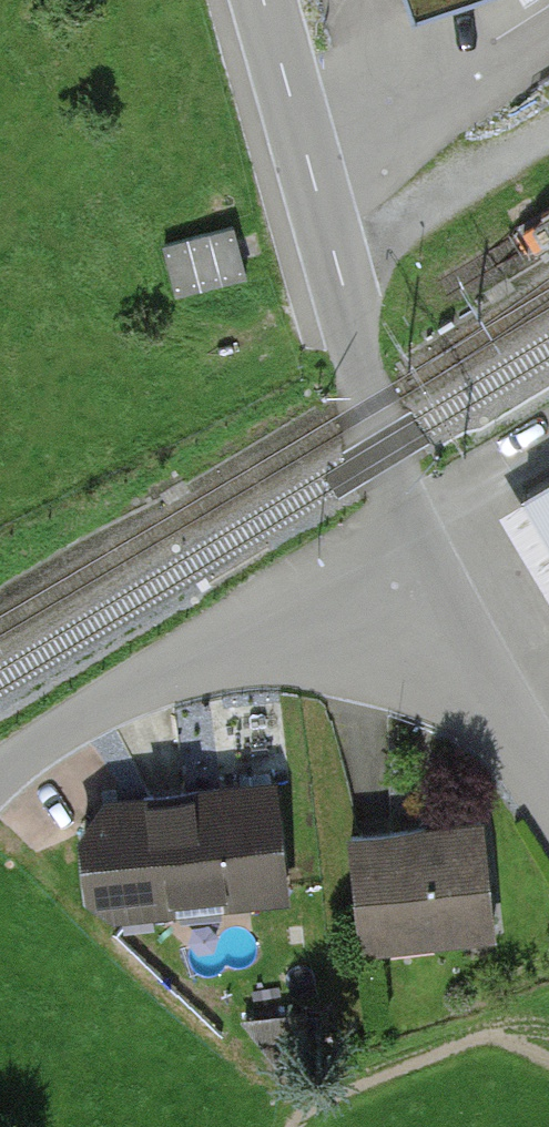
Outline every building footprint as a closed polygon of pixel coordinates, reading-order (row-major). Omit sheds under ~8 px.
[(246,274),(233,225),(163,243),(176,292),(246,274)] [(474,498),(537,604),(548,596),(548,453),(474,498)] [(257,781),(52,797),(59,893),(265,877),(257,781)] [(475,817),(323,827),(330,932),(482,922),(475,817)]
